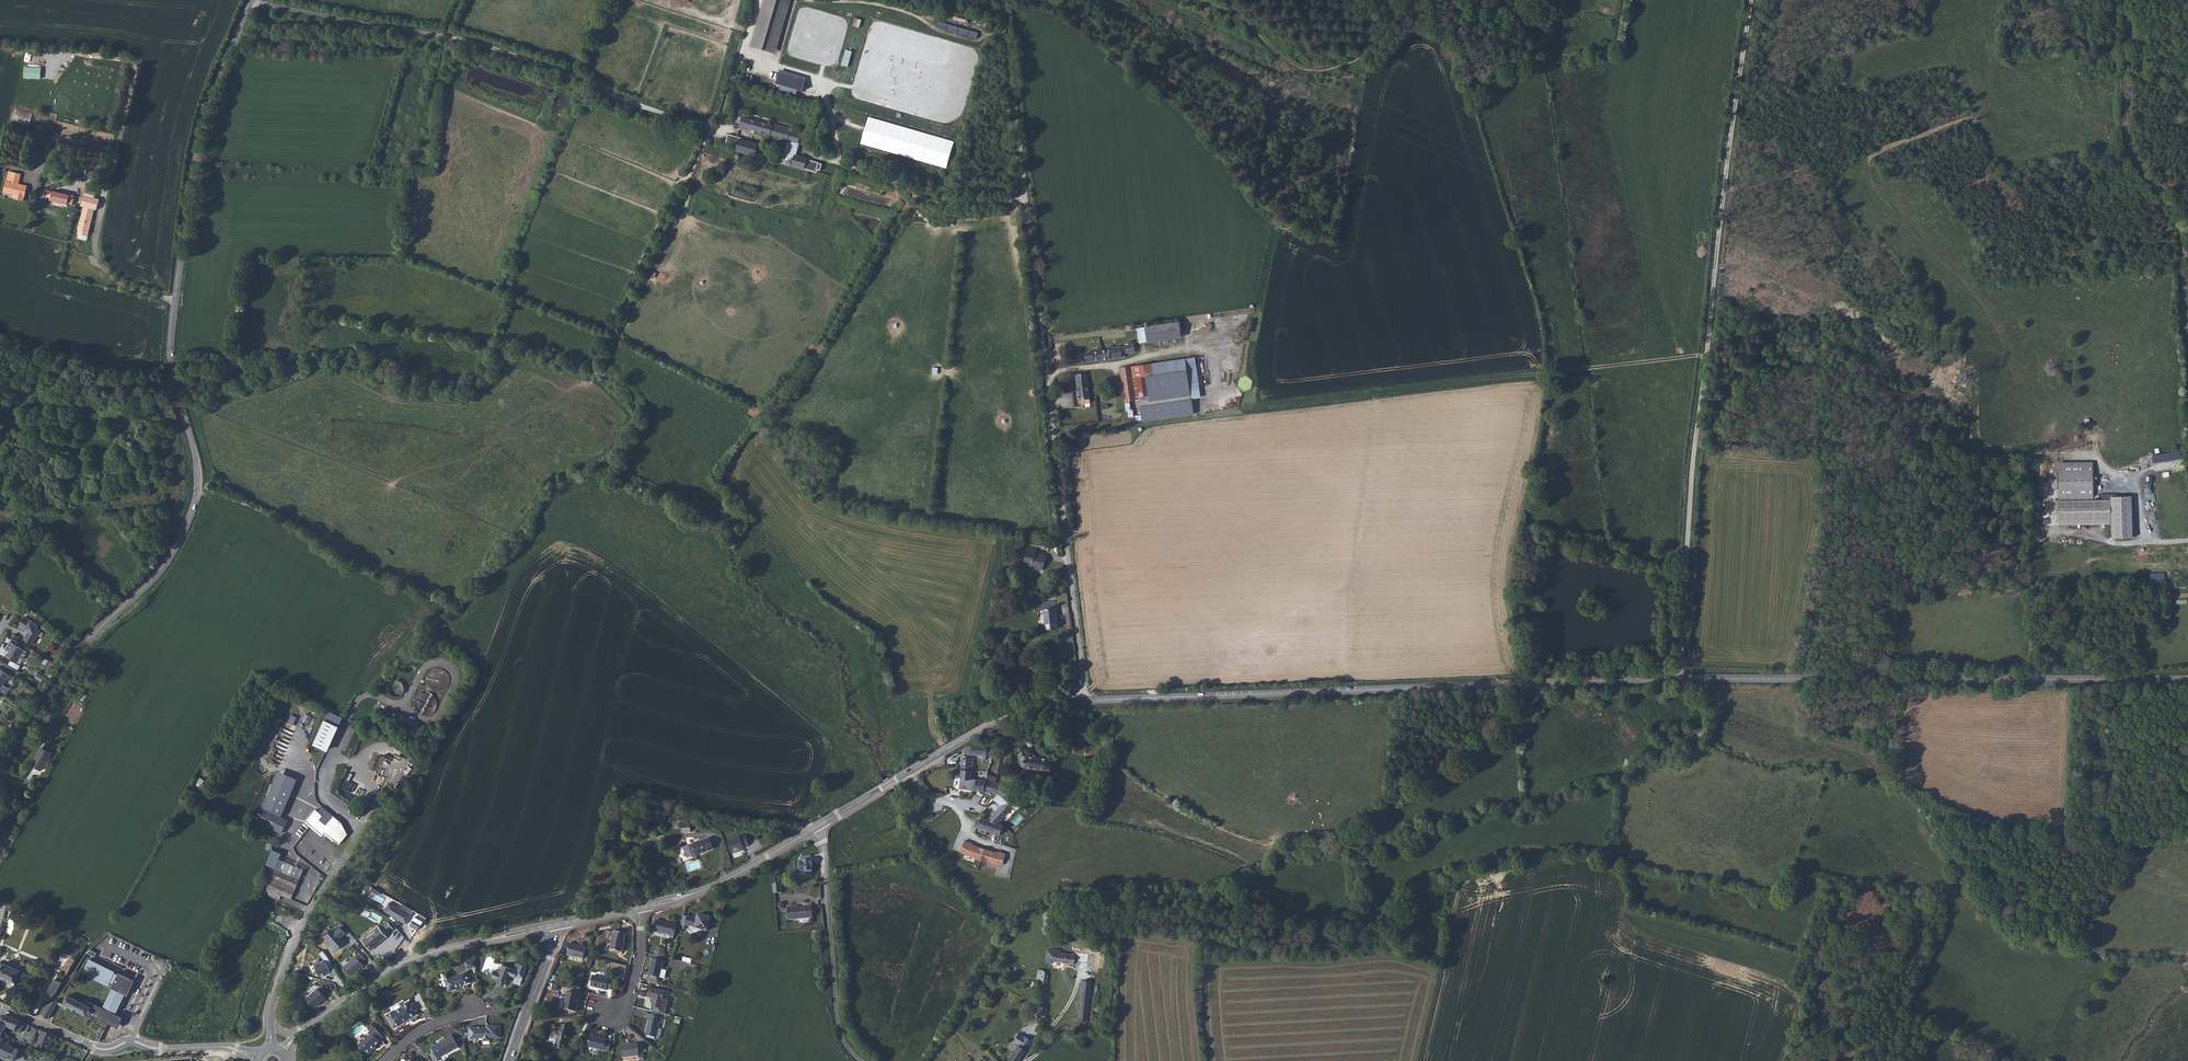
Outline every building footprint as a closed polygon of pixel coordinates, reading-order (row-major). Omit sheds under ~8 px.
[(788,0),(766,0),(753,46),(774,52),(775,47),(765,45),(777,2),(788,5),(789,0),(788,0)] [(788,5),(777,2),(765,45),(775,47),(788,5)] [(939,21),(938,27),(978,37),(979,31),(939,21)] [(841,65),(848,67),(853,51),(846,49),(841,65)] [(806,79),(780,71),(776,83),(781,85),(780,90),(797,95),(798,90),(803,91),(806,79)] [(31,125),(35,113),(16,108),(12,121),(31,125)] [(744,116),(739,115),(737,121),(741,122),(740,125),(770,134),(773,125),(748,117),(748,115),(744,114),(744,116)] [(799,143),(801,134),(791,131),(791,129),(774,123),(773,125),(770,134),(787,139),(799,143)] [(742,138),(729,135),(726,144),(738,147),(740,139),(742,140),(742,138)] [(742,140),(740,139),(738,147),(737,151),(756,156),(757,152),(759,144),(742,140)] [(800,143),(799,143),(787,139),(784,151),(796,154),(800,143)] [(809,158),(796,154),(784,151),(783,156),(794,160),(792,165),(806,169),(809,159),(809,158)] [(820,162),(809,159),(806,169),(819,172),(820,169),(818,169),(820,162)] [(81,164),(80,170),(84,171),(83,177),(88,179),(90,171),(91,166),(81,164)] [(23,201),(28,186),(19,184),(21,174),(12,172),(10,182),(7,181),(6,181),(4,192),(16,195),(15,199),(23,201)] [(84,195),(95,198),(96,192),(86,189),(84,195)] [(48,191),(46,199),(51,200),(51,201),(68,205),(68,204),(73,205),(74,199),(73,199),(74,198),(74,197),(74,196),(73,195),(72,195),(71,195),(70,195),(53,191),(53,192),(48,191)] [(97,210),(100,199),(95,198),(84,195),(81,206),(84,207),(78,230),(79,230),(78,234),(88,237),(95,209),(97,210)] [(1180,322),(1146,326),(1148,340),(1148,341),(1151,340),(1182,337),(1180,322)] [(1148,340),(1146,326),(1139,327),(1141,341),(1148,340)] [(1124,346),(1125,353),(1134,353),(1133,345),(1124,346)] [(1120,357),(1120,352),(1120,349),(1113,350),(1113,347),(1111,346),(1110,347),(1109,348),(1109,350),(1087,352),(1089,361),(1120,357)] [(1141,420),(1192,413),(1190,399),(1200,398),(1194,357),(1119,368),(1125,401),(1138,399),(1141,420)] [(509,386),(513,376),(509,374),(505,384),(509,386)] [(1086,374),(1077,374),(1080,403),(1089,402),(1086,374)] [(1101,406),(1103,414),(1116,411),(1113,402),(1101,406)] [(2181,451),(2153,454),(2154,463),(2182,460),(2181,451)] [(2131,497),(2117,498),(2118,512),(2111,512),(2110,510),(2102,510),(2102,502),(2093,502),(2091,465),(2057,466),(2060,528),(2112,525),(2113,538),(2133,538),(2131,497)] [(2118,512),(2117,498),(2117,496),(2102,497),(2102,502),(2102,510),(2110,510),(2111,512),(2118,512)] [(1039,547),(1029,546),(1024,564),(1033,567),(1034,564),(1037,565),(1036,568),(1044,570),(1048,555),(1038,552),(1039,547)] [(2149,581),(2163,582),(2163,573),(2149,573),(2149,581)] [(1068,603),(1067,593),(1059,593),(1060,604),(1068,603)] [(1035,606),(1036,611),(1045,610),(1047,624),(1045,624),(1045,630),(1059,628),(1056,604),(1047,605),(1046,602),(1040,602),(1040,605),(1035,606)] [(25,617),(20,625),(29,631),(28,632),(24,640),(32,645),(41,631),(37,629),(39,625),(25,617)] [(28,652),(10,641),(7,647),(11,650),(10,652),(7,656),(11,658),(11,660),(17,663),(20,658),(23,660),(28,652)] [(449,684),(450,681),(449,675),(446,672),(442,670),(438,669),(433,670),(430,672),(428,675),(427,681),(428,686),(430,689),(433,691),(438,692),(444,691),(446,689),(449,684)] [(3,671),(1,675),(0,674),(0,691),(7,695),(11,689),(4,685),(7,679),(10,681),(12,677),(3,671)] [(403,694),(404,690),(404,687),(403,684),(400,682),(397,681),(394,681),(391,683),(389,686),(388,689),(389,692),(390,694),(392,696),(395,697),(399,696),(401,695),(403,694)] [(436,709),(437,704),(436,699),(432,695),(428,694),(424,693),(422,694),(421,695),(420,695),(418,697),(416,699),(415,702),(416,708),(418,712),(423,714),(428,715),(432,713),(436,709)] [(329,711),(313,745),(326,751),(337,726),(336,726),(340,717),(329,711)] [(415,730),(418,723),(404,716),(401,723),(415,730)] [(1706,739),(1703,731),(1693,737),(1696,741),(1706,739)] [(994,745),(973,745),(973,754),(992,754),(994,753),(994,745)] [(42,748),(32,765),(41,771),(52,754),(42,748)] [(1051,770),(1053,759),(1016,754),(1015,764),(1007,773),(1013,777),(1020,769),(1020,766),(1051,770)] [(973,758),(964,758),(963,763),(962,769),(972,770),(973,770),(973,758)] [(962,769),(961,778),(971,778),(972,770),(962,769)] [(262,807),(282,816),(298,780),(279,771),(262,807)] [(961,788),(975,790),(976,779),(971,778),(961,778),(961,788)] [(1000,794),(1004,786),(997,783),(985,780),(976,779),(975,790),(984,791),(985,790),(1000,794)] [(1020,801),(1025,802),(1026,800),(1025,797),(1021,798),(1016,796),(1004,786),(1000,794),(1014,808),(1020,801)] [(989,819),(999,823),(1014,808),(1000,794),(994,800),(1001,807),(989,819)] [(282,833),(288,821),(265,809),(259,822),(282,833)] [(306,821),(323,835),(325,832),(339,845),(347,835),(342,823),(326,809),(321,814),(316,810),(306,821)] [(1001,835),(1005,825),(999,823),(989,819),(982,817),(978,827),(1001,835)] [(690,823),(681,823),(682,832),(691,832),(690,823)] [(733,853),(742,851),(741,847),(750,845),(747,833),(729,838),(733,853)] [(688,846),(682,847),(686,858),(691,856),(691,858),(697,857),(695,852),(711,848),(709,838),(687,844),(688,846)] [(980,858),(991,860),(995,851),(968,843),(966,850),(969,851),(969,850),(981,854),(980,858)] [(265,890),(275,869),(271,867),(261,888),(265,890)] [(291,899),(304,870),(296,867),(292,876),(275,869),(265,890),(263,893),(279,900),(282,895),(291,899)] [(780,882),(773,883),(774,892),(781,892),(780,882)] [(414,911),(402,904),(400,908),(389,902),(387,907),(391,909),(389,914),(396,918),(397,916),(399,918),(398,919),(406,924),(414,911)] [(794,907),(794,905),(788,905),(789,920),(814,917),(813,906),(799,906),(794,907)] [(711,918),(698,915),(697,918),(687,916),(687,917),(683,916),(681,924),(686,926),(690,927),(692,930),(697,931),(701,930),(701,929),(707,931),(711,918)] [(677,925),(656,920),(654,931),(674,936),(677,925)] [(386,935),(393,929),(388,922),(380,928),(379,927),(362,940),(371,950),(387,936),(386,935)] [(334,928),(325,936),(336,950),(345,943),(343,941),(344,940),(341,937),(345,933),(340,927),(336,930),(334,928)] [(624,942),(626,934),(614,931),(612,940),(613,940),(610,950),(622,953),(625,943),(624,942)] [(583,959),(586,948),(570,944),(568,955),(583,959)] [(1077,955),(1055,951),(1053,960),(1075,964),(1077,955)] [(365,960),(360,953),(344,966),(352,975),(364,966),(362,963),(365,960)] [(66,968),(70,971),(76,960),(71,956),(62,971),(64,971),(66,968)] [(68,995),(64,1004),(58,1001),(57,1004),(67,1008),(68,1006),(72,1009),(78,1012),(78,1011),(87,1016),(88,1013),(91,1014),(89,1018),(91,1019),(87,1027),(91,1029),(87,1038),(93,1041),(99,1042),(109,1023),(112,1016),(117,1019),(118,1015),(123,1005),(119,1003),(124,994),(128,996),(133,984),(124,979),(125,976),(119,973),(118,975),(115,973),(116,971),(90,959),(83,972),(109,985),(110,983),(113,984),(112,988),(114,989),(105,1008),(88,1000),(86,1004),(68,995)] [(337,973),(333,965),(329,967),(325,959),(320,961),(321,962),(314,966),(316,971),(318,970),(321,976),(328,972),(329,974),(331,972),(333,975),(337,973)] [(477,966),(475,959),(473,959),(467,961),(465,961),(467,969),(477,966)] [(664,961),(652,959),(648,975),(649,976),(660,978),(660,977),(665,978),(667,971),(662,969),(664,961)] [(3,963),(0,971),(0,977),(13,983),(14,984),(16,985),(17,984),(17,983),(17,982),(18,977),(24,980),(27,973),(3,963)] [(527,966),(521,964),(518,970),(503,964),(500,972),(495,970),(492,977),(507,983),(510,975),(516,977),(517,975),(523,977),(527,966)] [(465,984),(471,982),(467,971),(451,977),(445,979),(445,980),(449,992),(457,989),(456,987),(460,986),(460,984),(464,983),(465,984)] [(135,980),(125,976),(124,979),(133,984),(135,980)] [(594,976),(591,987),(607,991),(607,989),(611,990),(613,981),(594,976)] [(658,984),(660,978),(649,976),(647,981),(658,984)] [(43,1001),(45,1002),(52,997),(56,993),(61,984),(64,980),(60,978),(59,981),(56,979),(43,1001)] [(1092,991),(1093,981),(1083,981),(1083,991),(1092,991)] [(327,992),(322,986),(307,997),(315,1007),(326,998),(323,994),(327,992)] [(665,991),(649,988),(647,997),(654,998),(652,1007),(654,1007),(653,1011),(653,1012),(660,1013),(661,1009),(662,1003),(665,991)] [(1089,1022),(1092,991),(1083,991),(1081,1022),(1089,1022)] [(582,995),(567,992),(565,1000),(566,1001),(563,1009),(576,1012),(578,1006),(577,1006),(579,1000),(580,1000),(582,995)] [(58,1001),(59,1001),(57,1000),(48,1005),(42,1015),(48,1019),(49,1018),(57,1004),(58,1001)] [(395,1010),(386,1015),(394,1028),(403,1023),(402,1022),(409,1018),(409,1019),(418,1014),(416,1011),(418,1009),(414,1003),(412,1004),(410,1000),(401,1005),(400,1003),(399,1003),(394,1006),(393,1007),(395,1010)] [(1038,1014),(1047,1015),(1048,1007),(1039,1006),(1038,1014)] [(117,1019),(112,1016),(109,1023),(119,1028),(123,1017),(118,1015),(117,1019)] [(652,1016),(650,1015),(646,1035),(647,1035),(651,1036),(650,1038),(654,1039),(655,1037),(656,1038),(659,1029),(661,1018),(660,1017),(652,1016)] [(21,1022),(5,1016),(1,1017),(0,1019),(0,1024),(8,1027),(17,1031),(18,1031),(21,1022)] [(22,1033),(23,1031),(26,1024),(21,1022),(18,1031),(22,1033)] [(4,1045),(6,1041),(7,1039),(9,1036),(5,1034),(8,1027),(0,1024),(0,1043),(4,1045)] [(360,1045),(360,1047),(363,1050),(365,1050),(368,1054),(373,1050),(372,1049),(375,1045),(380,1041),(380,1040),(384,1037),(372,1024),(368,1027),(371,1031),(358,1043),(360,1045)] [(562,1024),(560,1031),(553,1030),(551,1039),(557,1040),(555,1047),(565,1051),(570,1034),(568,1034),(570,1026),(562,1024)] [(1030,1024),(1010,1055),(1017,1059),(1037,1030),(1035,1029),(1030,1024)] [(478,1027),(470,1027),(470,1033),(470,1035),(470,1038),(482,1038),(483,1040),(490,1040),(490,1038),(500,1037),(500,1025),(487,1025),(487,1027),(481,1027),(481,1028),(478,1028),(478,1027)] [(55,1042),(57,1038),(43,1032),(41,1036),(42,1037),(37,1046),(48,1051),(53,1041),(55,1042)] [(452,1034),(447,1037),(447,1038),(440,1043),(438,1044),(437,1043),(431,1046),(432,1047),(431,1050),(433,1053),(430,1054),(434,1060),(436,1060),(437,1060),(438,1058),(458,1047),(452,1034)] [(591,1036),(588,1047),(609,1052),(611,1044),(606,1043),(607,1040),(591,1036)] [(0,1043),(0,1054),(3,1056),(8,1046),(10,1046),(12,1042),(12,1041),(7,1039),(6,1041),(4,1045),(0,1043)] [(630,1046),(622,1047),(623,1057),(639,1056),(639,1058),(644,1058),(643,1046),(638,1046),(638,1044),(630,1044),(630,1046)] [(82,1048),(75,1045),(73,1051),(79,1054),(82,1048)] [(14,1060),(20,1051),(10,1046),(8,1046),(3,1056),(14,1060)]
